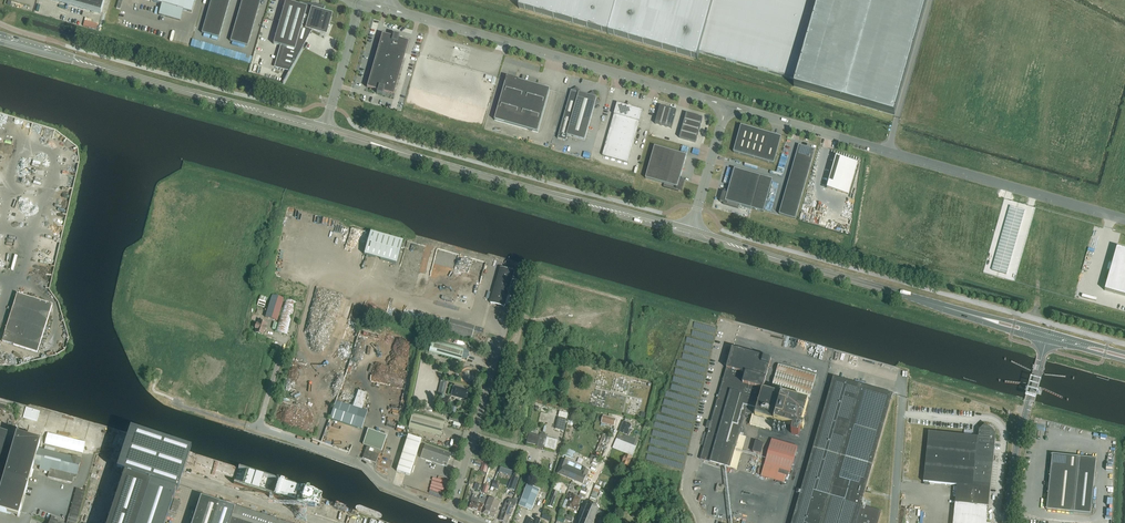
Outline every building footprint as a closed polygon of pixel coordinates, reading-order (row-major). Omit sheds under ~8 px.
[(101,15),(105,0),(47,0),(101,15)] [(180,21),(183,10),(192,13),(195,0),(147,0),(162,4),(159,15),(180,21)] [(219,38),(230,0),(211,0),(202,33),(219,38)] [(248,46),(261,0),(242,0),(230,41),(248,46)] [(521,2),(519,9),(519,8),(608,33),(608,34),(608,33),(697,59),(697,60),(699,53),(795,80),(795,81),(794,87),(894,115),(928,0),(515,0),(521,2)] [(286,1),(273,44),(284,47),(279,65),(290,69),(283,82),(282,83),(283,84),(283,83),(303,46),(305,42),(311,32),(312,31),(312,29),(316,31),(321,33),(323,34),(324,32),(326,28),(327,25),(328,23),(330,18),(329,17),(321,14),(325,7),(320,6),(319,6),(311,5),(310,5),(299,3),(299,4),(300,4),(300,5),(286,1)] [(84,25),(96,29),(98,24),(85,20),(84,25)] [(377,91),(376,94),(382,95),(383,92),(394,95),(409,42),(398,39),(399,36),(393,35),(392,37),(382,34),(367,88),(377,91)] [(253,55),(193,40),(191,46),(251,62),(253,55)] [(550,90),(519,81),(507,77),(495,120),(538,133),(550,90)] [(589,96),(579,93),(577,88),(572,91),(558,139),(565,141),(567,135),(585,140),(595,105),(600,102),(594,93),(589,96)] [(617,104),(603,156),(628,163),(643,111),(633,108),(632,108),(632,107),(629,107),(617,104)] [(660,106),(655,124),(661,125),(666,108),(660,106)] [(666,108),(661,125),(666,127),(671,109),(666,108)] [(671,109),(666,127),(672,129),(677,111),(671,109)] [(686,114),(685,120),(701,124),(703,118),(686,114)] [(685,120),(683,126),(699,131),(701,124),(685,120)] [(683,126),(681,132),(698,137),(699,131),(683,126)] [(740,129),(741,129),(740,129),(733,153),(774,164),(781,140),(780,140),(780,141),(777,152),(767,149),(770,138),(740,129)] [(681,132),(679,138),(696,143),(698,137),(681,132)] [(796,219),(815,151),(799,146),(779,214),(796,219)] [(655,147),(646,179),(664,184),(663,187),(678,191),(679,190),(682,191),(685,181),(680,180),(687,156),(655,147)] [(858,163),(836,157),(827,189),(848,195),(858,163)] [(728,193),(723,192),(720,202),(723,203),(723,204),(738,209),(739,206),(763,213),(773,180),(734,169),(728,193)] [(364,254),(364,255),(397,264),(403,242),(370,233),(364,254)] [(1105,291),(1124,296),(1124,250),(1117,248),(1105,291)] [(504,307),(514,272),(501,268),(491,304),(504,307)] [(49,304),(43,302),(17,294),(2,342),(13,345),(13,346),(37,353),(53,305),(49,304)] [(258,306),(266,307),(268,296),(260,295),(258,306)] [(275,332),(287,335),(297,303),(285,299),(275,332)] [(471,341),(474,331),(475,327),(449,320),(445,334),(471,341)] [(256,333),(262,335),(263,331),(265,332),(266,328),(265,328),(266,324),(259,322),(258,326),(256,325),(255,329),(257,329),(256,333)] [(428,351),(431,340),(426,339),(422,350),(428,351)] [(461,361),(464,349),(432,340),(429,352),(461,361)] [(746,413),(752,415),(750,425),(771,431),(774,421),(793,427),(792,433),(799,436),(801,429),(803,430),(804,425),(802,424),(808,402),(762,389),(771,360),(727,348),(725,356),(730,357),(711,422),(708,421),(706,428),(709,429),(700,460),(737,470),(746,438),(739,436),(746,413)] [(816,374),(779,363),(772,387),(810,398),(816,374)] [(860,385),(833,378),(792,522),(878,522),(882,511),(861,505),(893,394),(860,385)] [(467,390),(462,389),(454,387),(451,396),(464,399),(465,398),(466,398),(468,392),(467,392),(467,390)] [(336,401),(330,419),(362,429),(368,411),(362,410),(367,394),(359,391),(353,407),(336,401)] [(445,421),(413,412),(408,427),(440,436),(445,421)] [(450,416),(449,421),(454,422),(453,425),(461,428),(462,424),(465,425),(466,421),(450,416)] [(604,416),(602,423),(614,426),(615,419),(604,416)] [(558,418),(556,429),(564,431),(567,420),(558,418)] [(632,430),(630,429),(631,425),(624,422),(620,433),(626,435),(629,436),(630,432),(631,432),(632,430)] [(926,459),(923,482),(957,486),(953,522),(987,522),(995,439),(995,437),(995,434),(993,432),(992,430),(989,428),(987,427),(985,427),(986,424),(979,430),(978,437),(972,437),(972,431),(964,430),(964,436),(929,432),(926,459)] [(368,429),(363,445),(382,451),(387,436),(368,429)] [(166,522),(170,522),(173,522),(174,520),(167,518),(170,511),(174,499),(189,452),(189,450),(131,431),(130,433),(118,472),(124,474),(111,516),(109,522),(108,522),(166,522)] [(85,442),(47,433),(45,444),(82,453),(85,442)] [(556,450),(558,441),(547,438),(547,435),(541,434),(540,436),(529,434),(527,443),(537,446),(536,449),(541,450),(542,448),(545,449),(545,447),(556,450)] [(408,435),(396,471),(410,475),(421,440),(408,435)] [(617,439),(613,449),(633,456),(637,447),(636,447),(638,442),(636,441),(636,439),(629,436),(626,435),(626,436),(624,439),(623,442),(617,439)] [(18,518),(34,465),(40,466),(40,470),(49,472),(48,477),(72,483),(73,478),(76,478),(76,476),(77,476),(80,464),(81,459),(73,457),(73,458),(38,449),(40,442),(17,436),(0,493),(0,512),(18,518)] [(772,439),(764,465),(761,476),(784,483),(786,476),(788,477),(789,472),(790,473),(798,447),(772,439)] [(764,444),(756,441),(753,452),(761,455),(764,444)] [(425,445),(420,458),(446,467),(450,454),(425,445)] [(362,458),(376,463),(379,455),(369,451),(370,448),(366,447),(362,458)] [(573,459),(576,452),(566,449),(563,456),(573,459)] [(632,458),(626,455),(622,464),(628,466),(632,458)] [(1095,470),(1079,469),(1080,458),(1052,455),(1046,510),(1074,513),(1091,514),(1095,470)] [(563,459),(557,473),(558,473),(558,474),(583,485),(589,470),(584,468),(582,472),(567,465),(568,461),(563,459)] [(509,476),(511,471),(498,467),(496,472),(509,476)] [(513,476),(509,489),(515,491),(519,478),(513,476)] [(501,484),(495,481),(492,487),(498,490),(501,484)] [(277,482),(274,493),(282,496),(285,484),(277,482)] [(556,482),(554,488),(548,507),(553,509),(562,484),(556,482)] [(520,503),(519,506),(532,511),(540,490),(527,485),(520,503)] [(78,520),(85,491),(76,489),(67,522),(77,522),(78,520)] [(479,500),(475,498),(476,496),(474,494),(471,502),(472,503),(469,508),(475,510),(479,500)] [(569,501),(567,505),(568,505),(567,507),(572,510),(573,509),(578,511),(580,507),(578,506),(581,499),(579,498),(579,497),(571,494),(570,495),(569,495),(566,500),(569,501)] [(193,522),(213,522),(219,503),(201,497),(193,522)] [(480,498),(479,500),(475,510),(480,513),(486,499),(483,497),(482,499),(480,498)] [(501,502),(490,498),(483,514),(494,518),(501,502)] [(181,501),(174,499),(170,511),(177,513),(181,501)] [(515,507),(517,502),(513,500),(511,505),(504,522),(506,522),(508,522),(510,518),(511,518),(515,507)] [(213,522),(230,522),(235,508),(234,508),(219,503),(213,522)] [(504,522),(511,505),(506,503),(501,514),(502,515),(500,521),(504,522)] [(597,515),(602,518),(604,513),(596,510),(597,507),(596,505),(594,504),(591,505),(590,507),(588,506),(581,522),(594,522),(597,515)] [(230,522),(287,522),(235,506),(234,508),(235,508),(230,522)]
